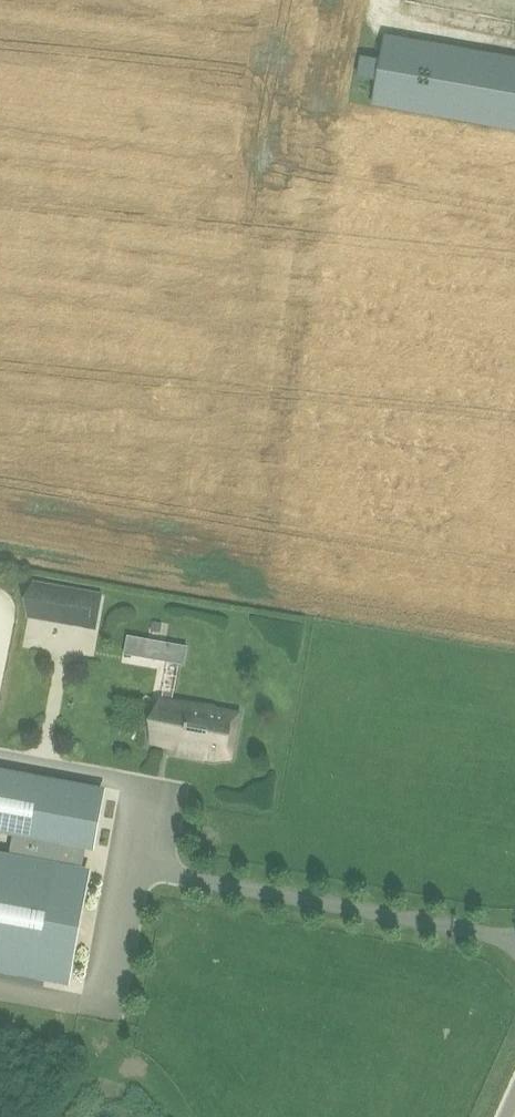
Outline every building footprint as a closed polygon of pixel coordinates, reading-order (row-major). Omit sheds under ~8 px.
[(360,77),(378,80),(374,103),(514,128),(514,60),(385,37),(381,60),(363,57),(360,77)] [(101,595),(46,585),(40,618),(95,628),(101,595)] [(189,707),(170,704),(163,742),(182,746),(181,752),(214,759),(216,752),(229,755),(236,716),(214,712),(215,708),(190,703),(189,707)] [(92,847),(101,798),(0,779),(0,832),(14,834),(11,854),(0,852),(0,969),(67,982),(87,871),(77,869),(82,845),(92,847)]
